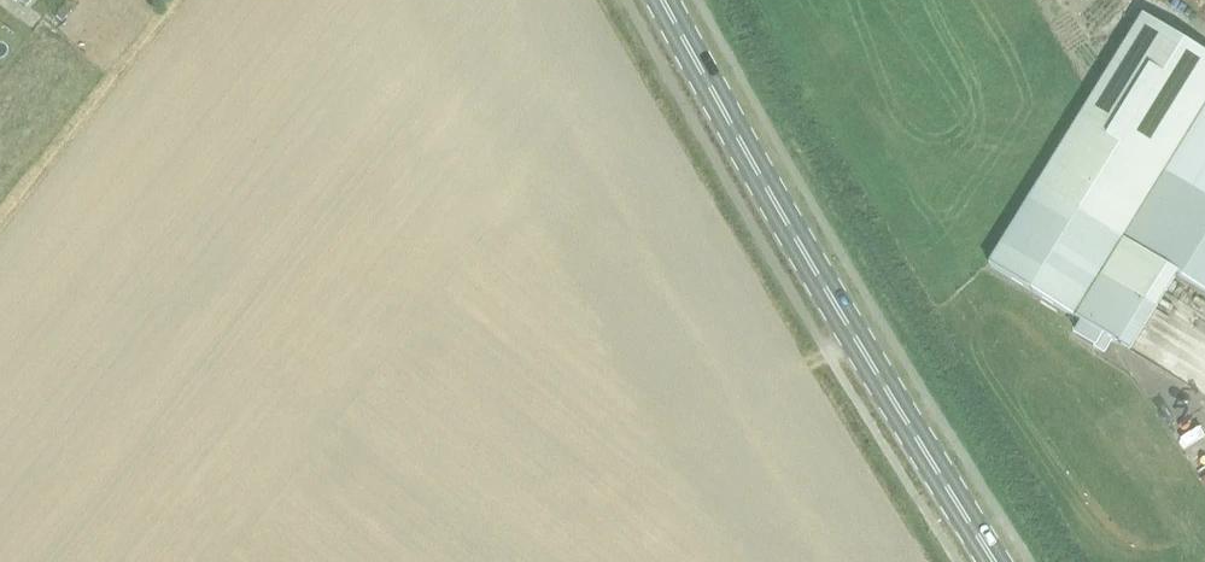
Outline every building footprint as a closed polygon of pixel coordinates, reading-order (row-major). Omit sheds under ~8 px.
[(68,3),(55,19),(61,25),(75,9),(68,3)] [(1146,16),(991,266),(1085,323),(1078,335),(1100,348),(1107,336),(1133,352),(1181,276),(1204,291),(1204,52),(1146,16)]
